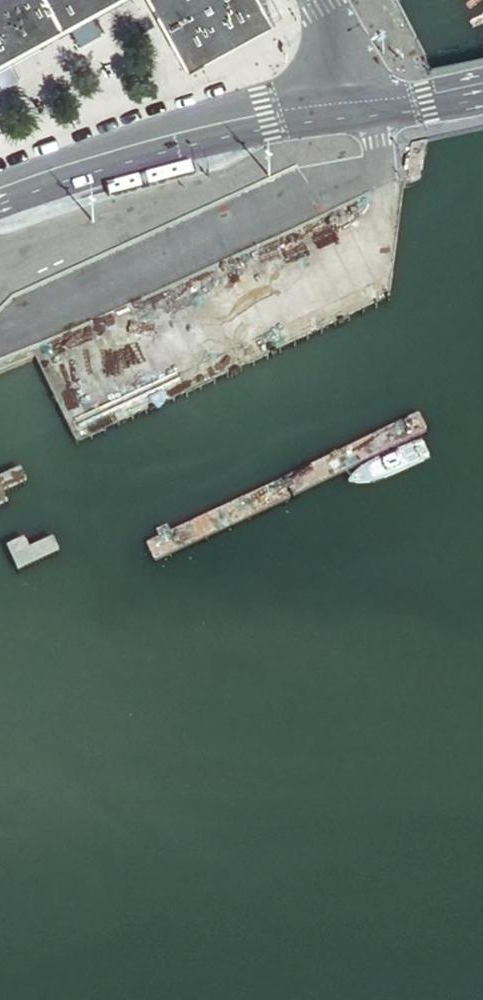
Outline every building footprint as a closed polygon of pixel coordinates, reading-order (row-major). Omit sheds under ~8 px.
[(95,0),(0,0),(0,52),(95,0)] [(0,52),(0,69),(126,0),(95,0),(0,52)] [(266,0),(156,0),(187,57),(272,10),(266,0)]
